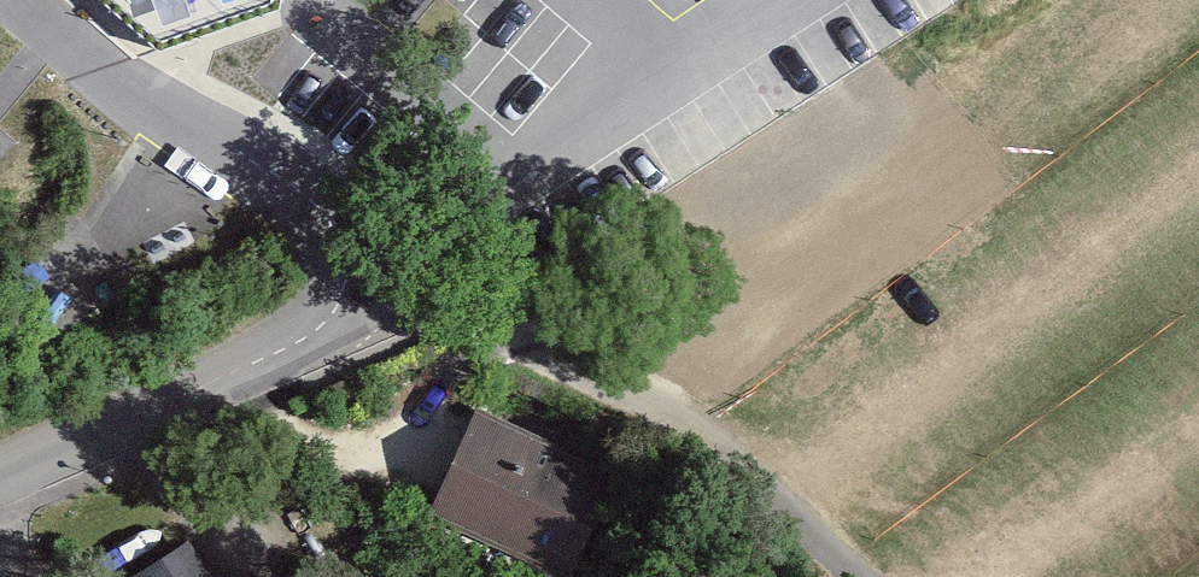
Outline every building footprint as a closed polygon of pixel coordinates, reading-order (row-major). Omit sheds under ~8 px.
[(150,52),(266,13),(269,0),(91,0),(150,52)] [(470,419),(421,533),(524,576),(577,576),(580,571),(618,483),(470,419)] [(182,546),(135,576),(203,576),(182,546)]
